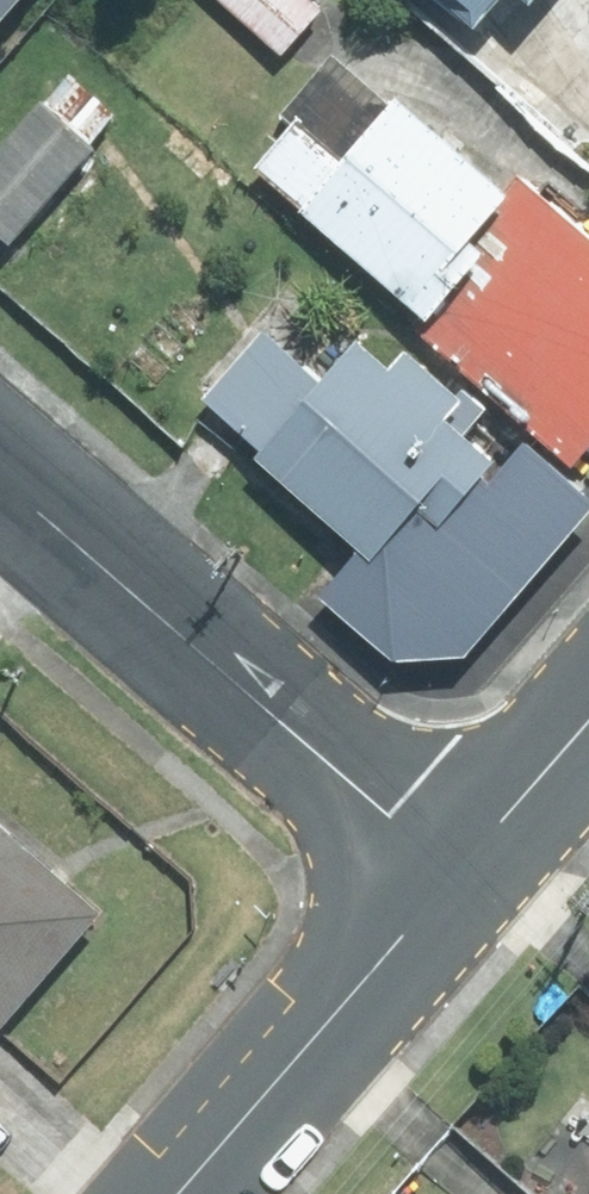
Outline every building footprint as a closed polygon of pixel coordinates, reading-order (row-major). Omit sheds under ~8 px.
[(31,0),(0,0),(0,34),(31,0)] [(287,60),(335,8),(326,0),(222,0),(287,60)] [(480,29),(508,0),(450,0),(480,29)] [(282,148),(588,420),(588,204),(436,69),(376,137),(329,96),(282,148)] [(56,91),(0,153),(0,220),(20,238),(109,139),(56,91)] [(320,255),(201,384),(357,527),(329,557),(435,654),(582,494),(320,255)] [(0,819),(0,1026),(103,910),(0,819)]
